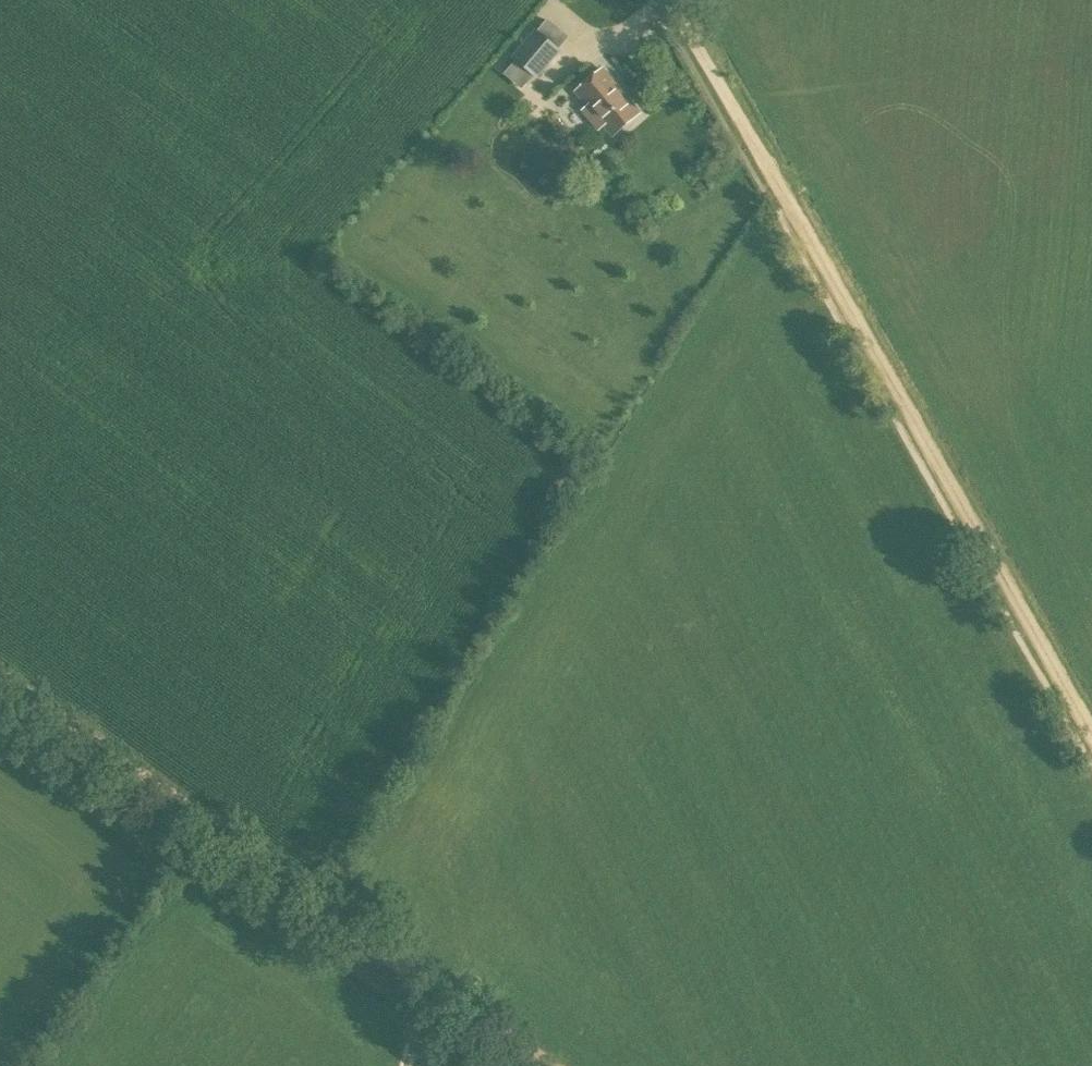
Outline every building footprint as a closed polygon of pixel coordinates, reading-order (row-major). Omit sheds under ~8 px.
[(560,50),(534,29),(511,57),(515,60),(504,74),(521,89),(533,75),(536,79),(560,50)] [(612,137),(641,114),(631,102),(603,69),(577,91),(589,107),(584,112),(599,129),(603,126),(612,137)]
